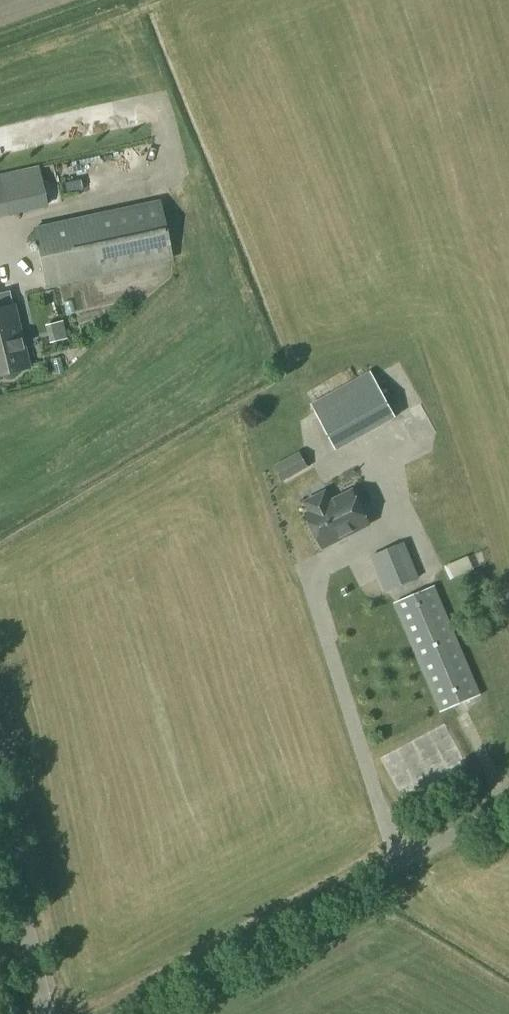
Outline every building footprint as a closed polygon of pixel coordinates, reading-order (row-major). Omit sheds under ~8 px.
[(47,207),(38,167),(0,175),(0,217),(47,207)] [(46,288),(173,260),(160,200),(32,228),(46,288)] [(14,306),(0,310),(0,375),(29,368),(14,306)] [(49,344),(67,339),(62,321),(44,325),(49,344)] [(337,451),(396,417),(371,371),(311,404),(337,451)] [(299,454),(275,468),(283,482),(307,469),(299,454)] [(352,492),(306,515),(323,548),(369,525),(352,492)] [(415,566),(382,579),(387,592),(420,578),(415,566)] [(440,713),(482,695),(434,586),(393,603),(440,713)]
